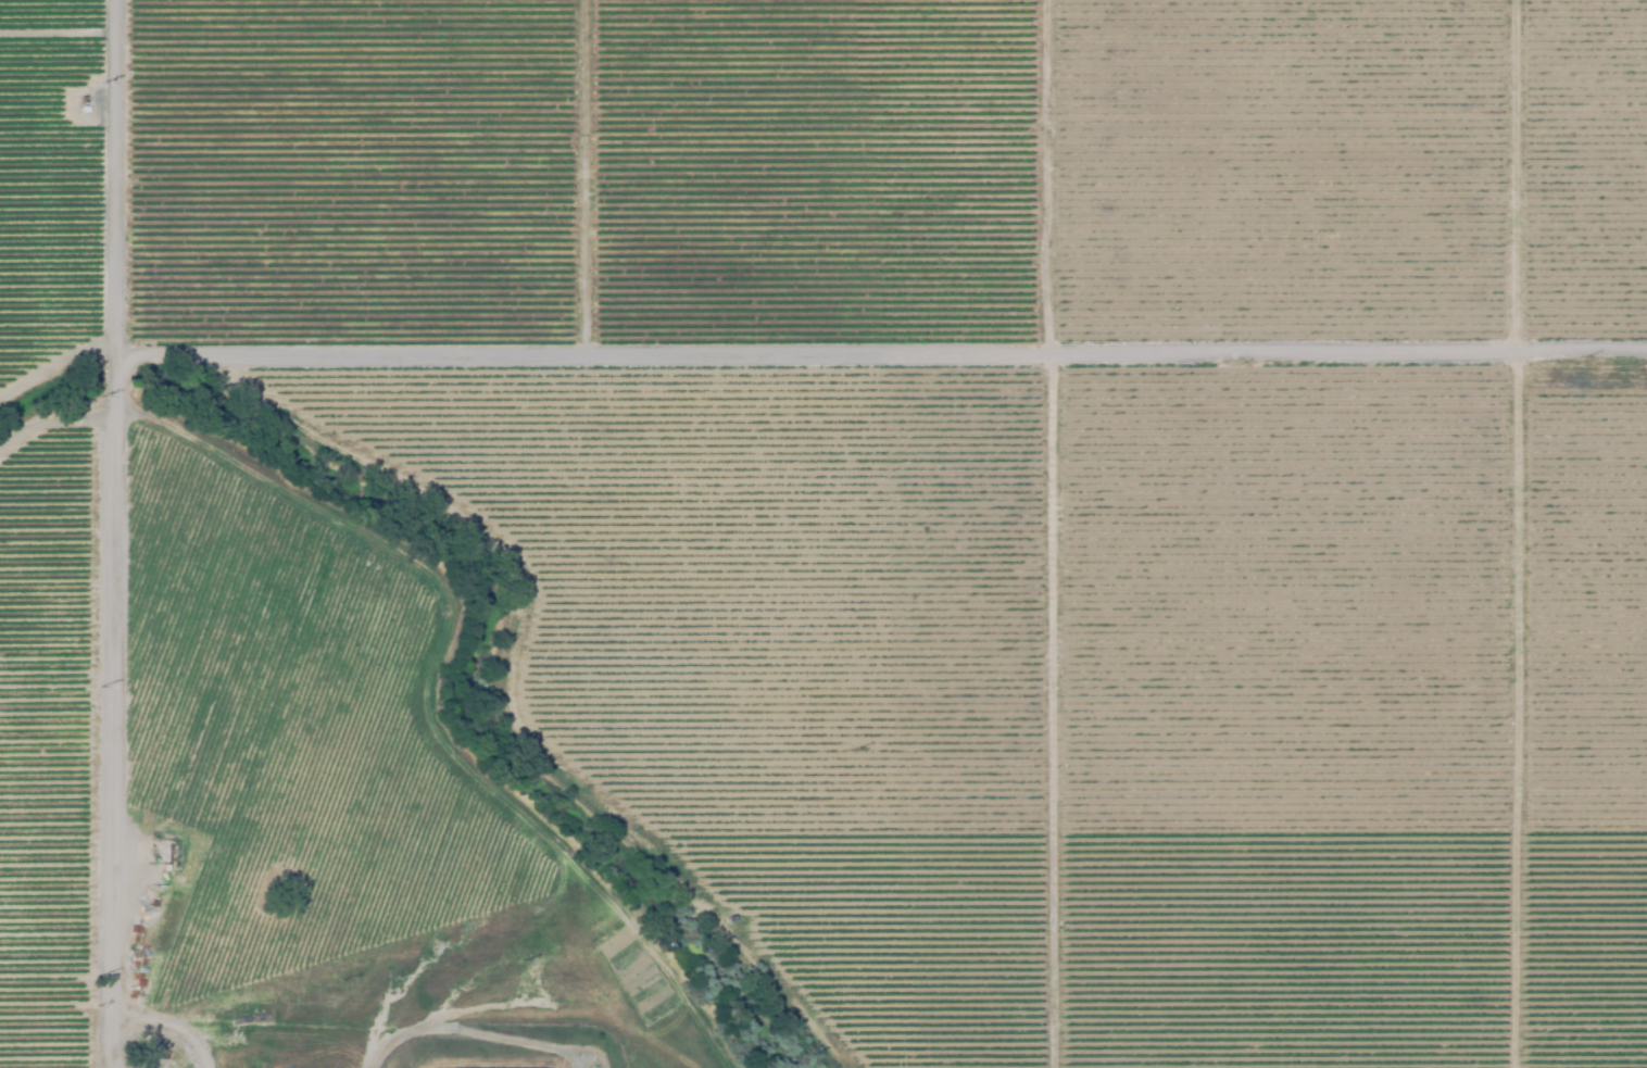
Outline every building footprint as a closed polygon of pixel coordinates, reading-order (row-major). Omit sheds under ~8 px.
[(665,1034),(655,1041),(651,1033),(661,1027),(665,1034)]
